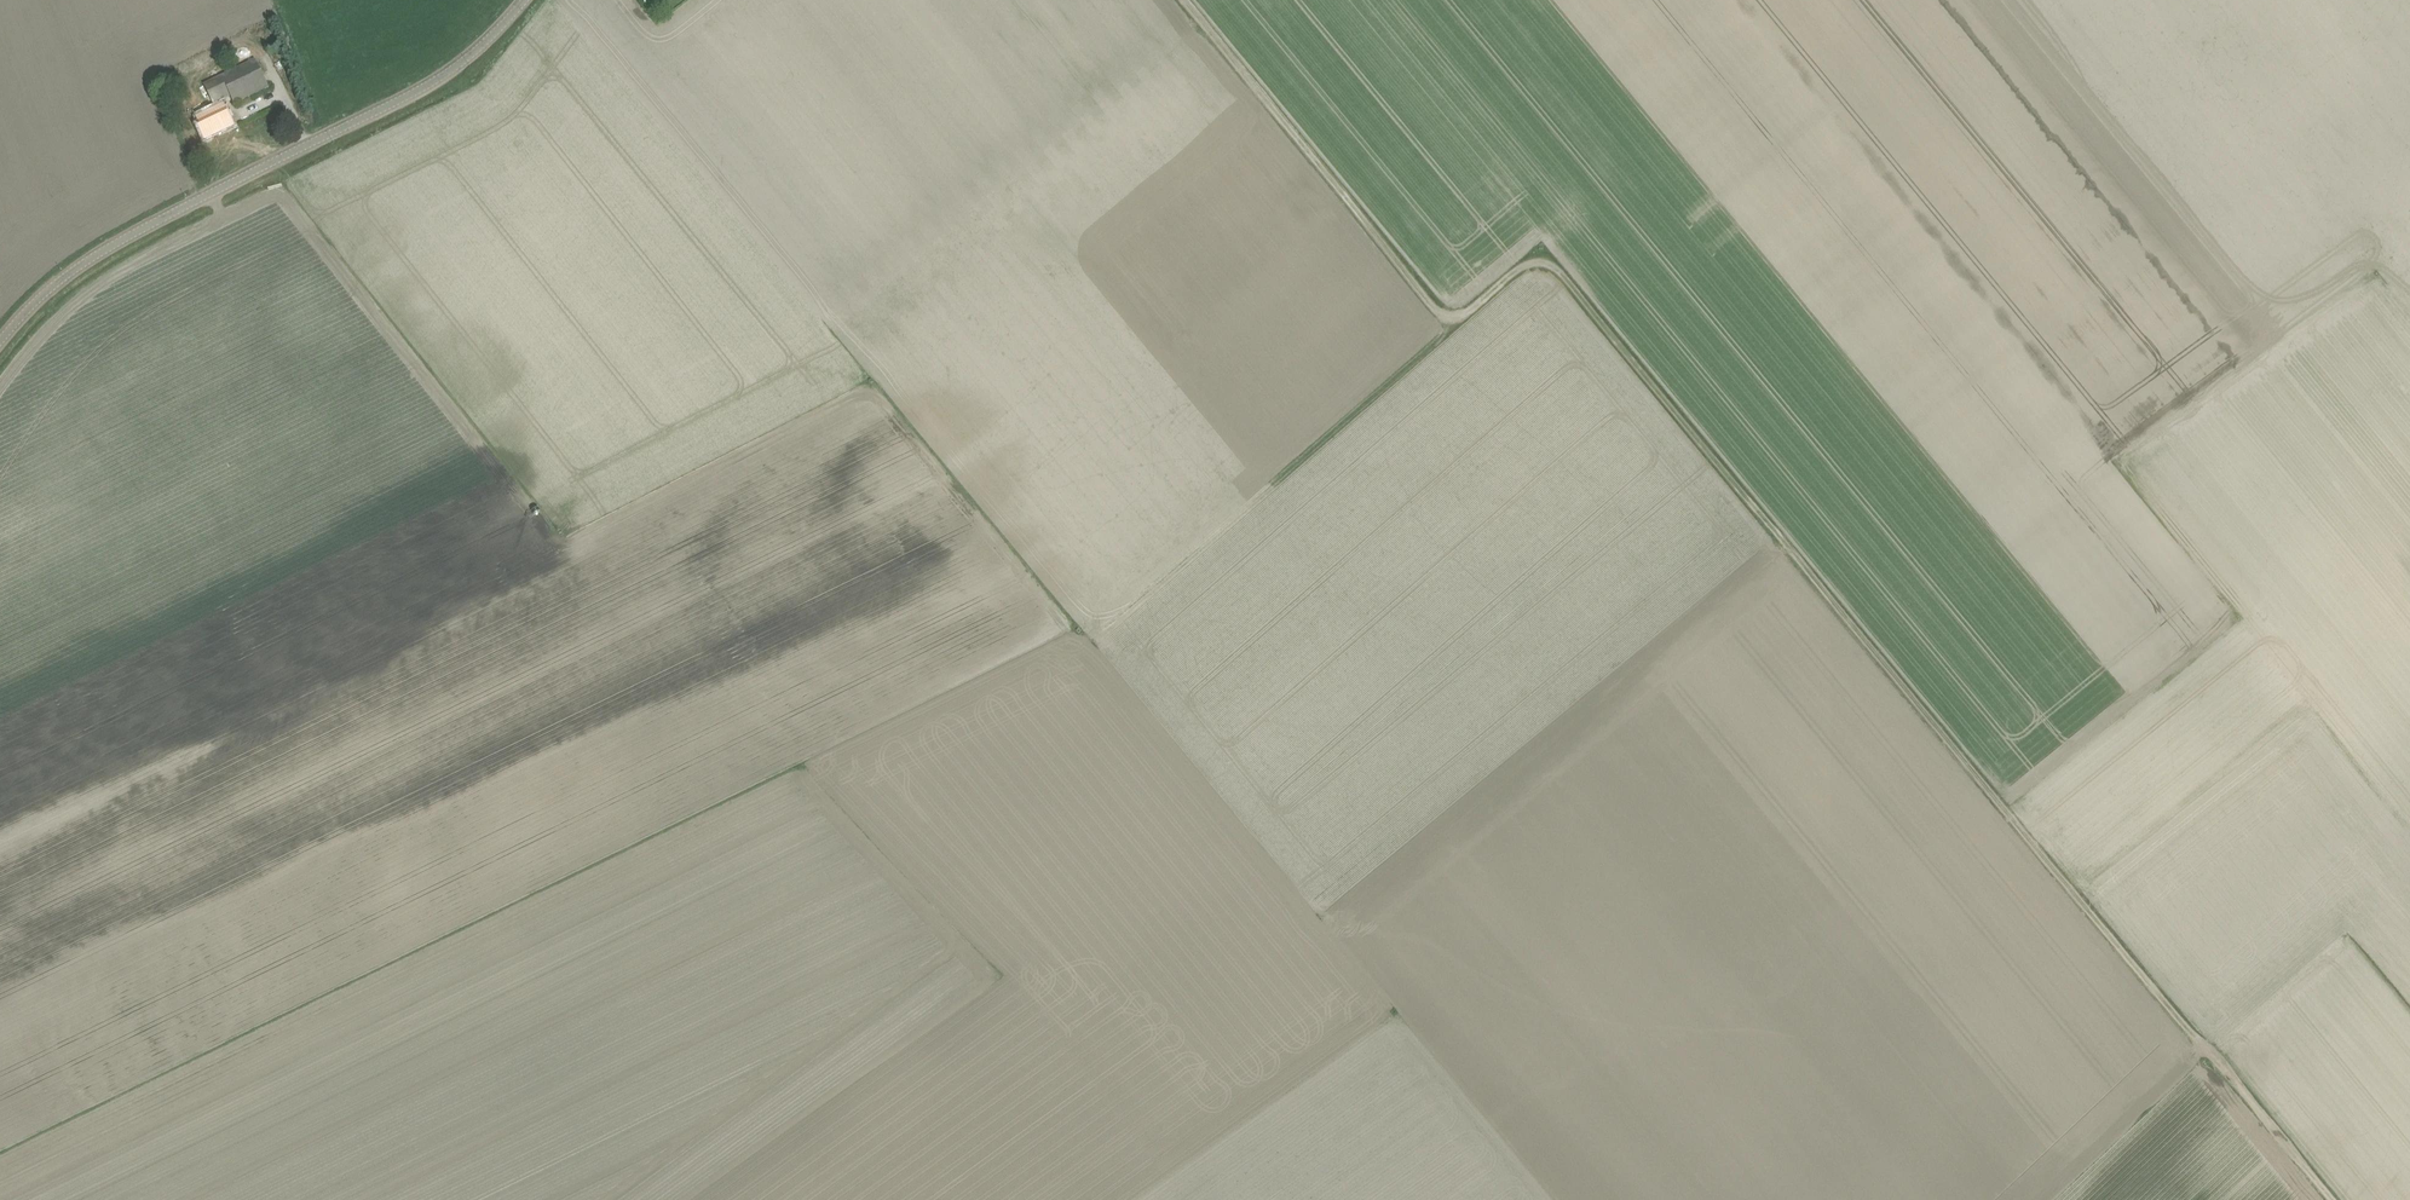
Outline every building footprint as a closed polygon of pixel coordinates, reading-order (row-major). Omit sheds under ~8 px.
[(269,87),(256,59),(204,84),(215,108),(196,118),(200,125),(198,126),(205,140),(235,125),(222,100),(230,96),(234,103),(269,87)]
